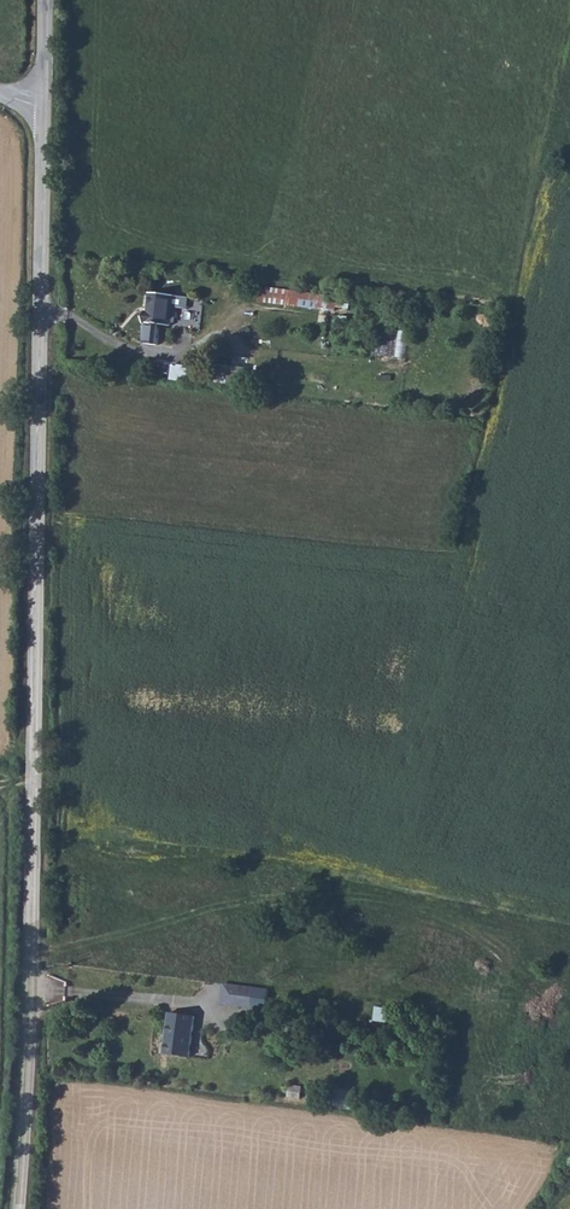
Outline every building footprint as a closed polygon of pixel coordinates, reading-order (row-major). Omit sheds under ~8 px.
[(258,304),(329,310),(331,294),(259,287),(258,304)] [(147,323),(174,326),(177,295),(153,293),(151,311),(148,311),(147,323)] [(215,936),(217,924),(202,923),(200,935),(215,936)] [(241,985),(223,983),(221,1003),(239,1005),(241,985)] [(241,985),(239,1005),(251,1006),(253,987),(241,985)] [(375,1006),(374,1020),(389,1021),(390,1008),(375,1006)] [(168,1048),(192,1051),(195,1009),(172,1008),(168,1048)]
